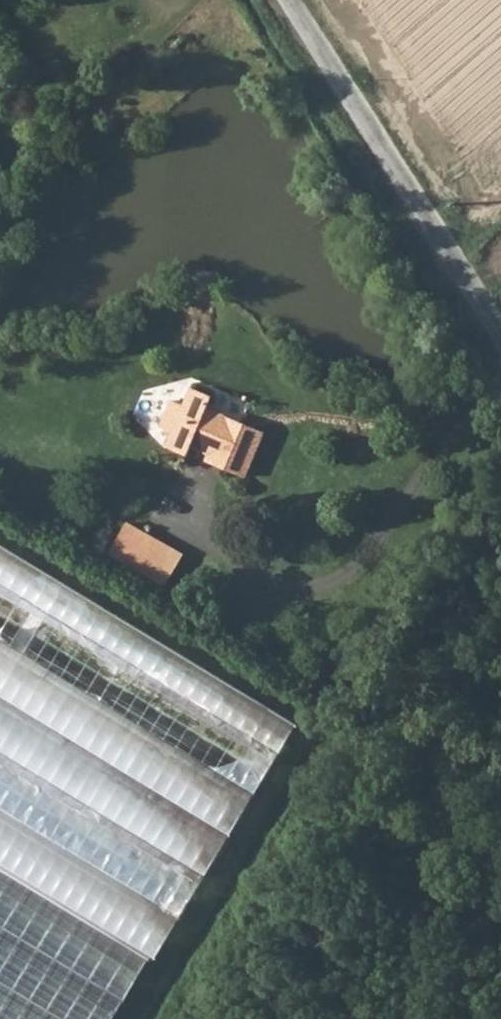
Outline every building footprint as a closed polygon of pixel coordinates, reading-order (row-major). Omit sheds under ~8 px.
[(207,408),(212,396),(192,388),(184,405),(172,400),(160,427),(172,432),(167,447),(187,455),(191,447),(223,460),(220,467),(245,477),(264,432),(207,408)] [(125,521),(107,550),(134,568),(153,538),(125,521)] [(180,555),(153,538),(134,568),(162,585),(180,555)] [(150,962),(295,732),(0,551),(0,1018),(115,1018),(150,962)]
